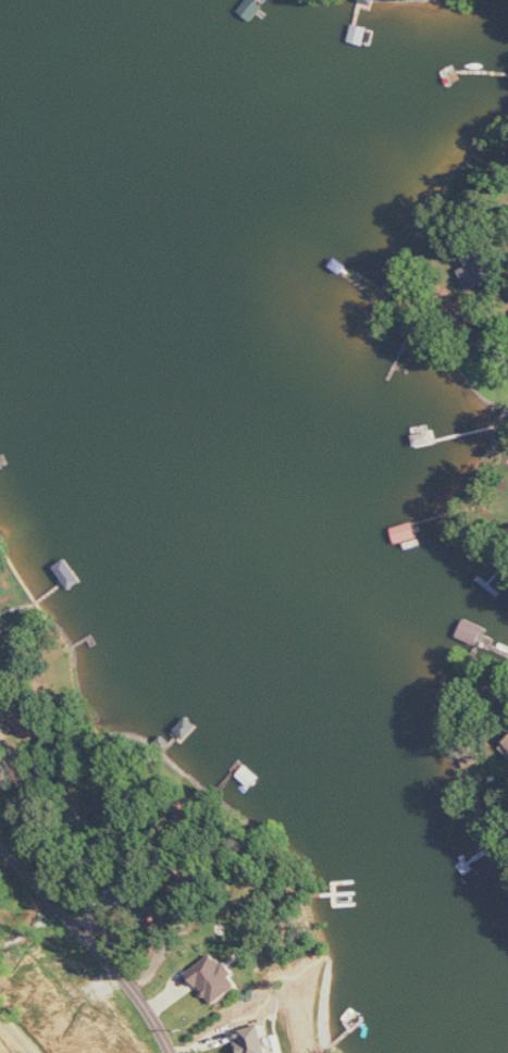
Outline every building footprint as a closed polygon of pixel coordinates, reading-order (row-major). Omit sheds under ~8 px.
[(465,257),(469,266),(460,271),(471,292),(499,278),(489,257),(484,259),(479,250),(465,257)] [(189,973),(214,1007),(244,985),(228,962),(224,965),(215,954),(189,973)] [(265,1024),(237,1033),(244,1052),(274,1052),(265,1024)]
